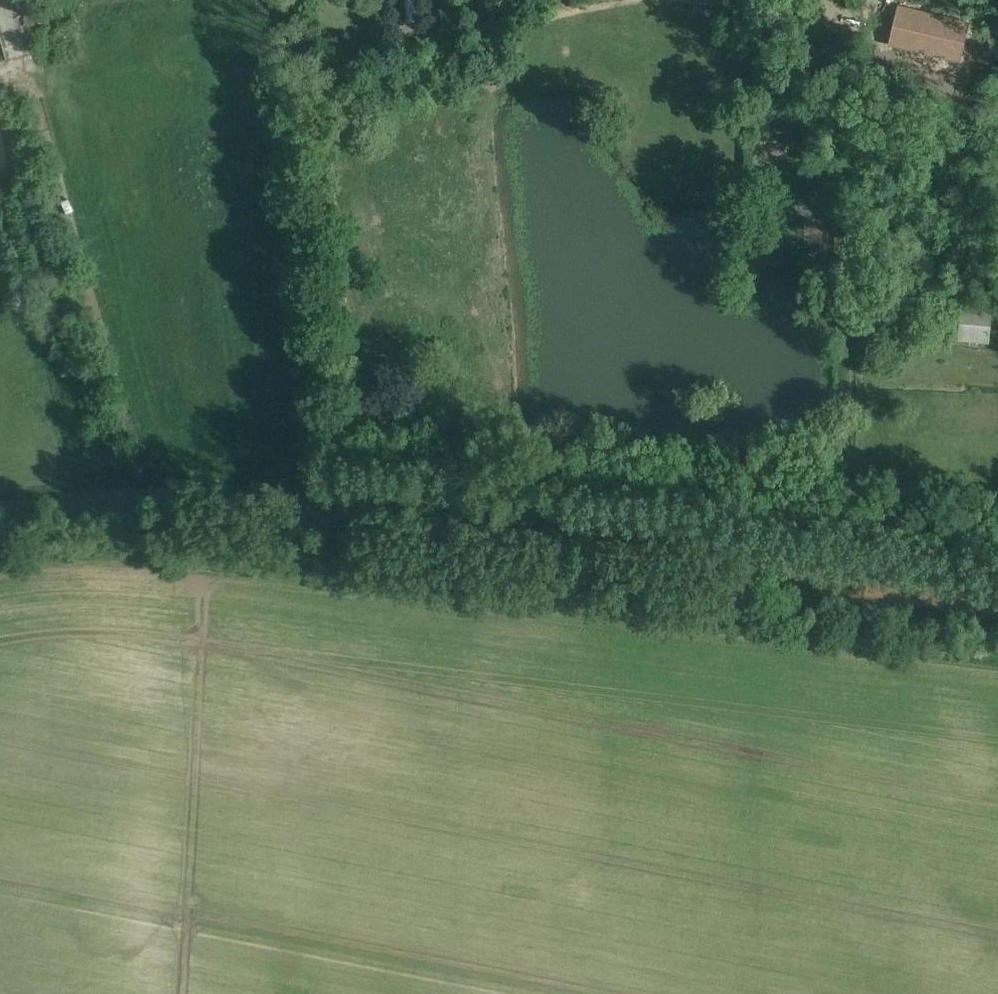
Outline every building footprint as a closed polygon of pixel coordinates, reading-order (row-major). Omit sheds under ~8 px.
[(861,19),(899,27),(904,0),(864,0),(861,19)] [(987,341),(990,311),(961,308),(959,339),(987,341)]
